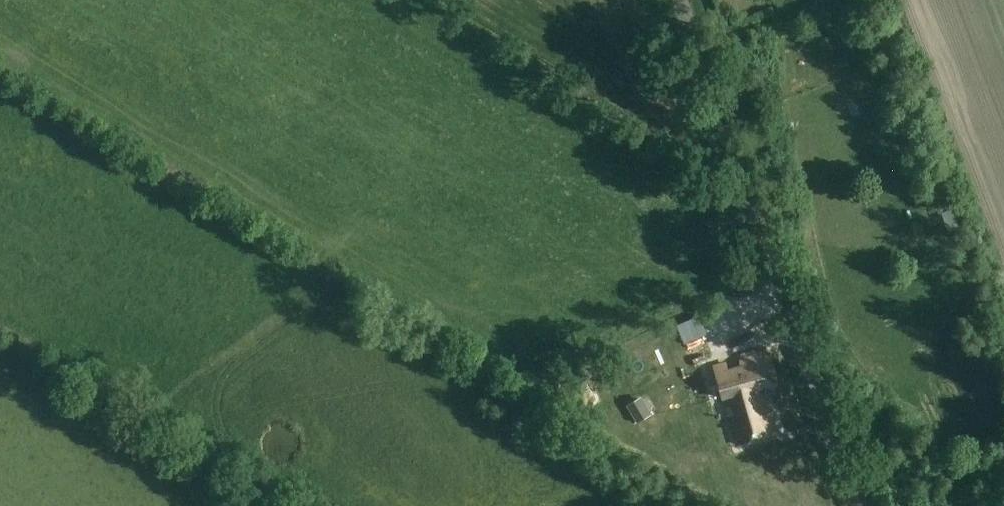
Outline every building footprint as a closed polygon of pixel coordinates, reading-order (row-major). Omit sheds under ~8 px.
[(765,351),(738,360),(740,364),(727,368),(726,363),(714,367),(723,398),(725,397),(739,445),(775,434),(761,386),(775,382),(765,351)] [(650,415),(642,396),(627,402),(636,422),(650,415)]
